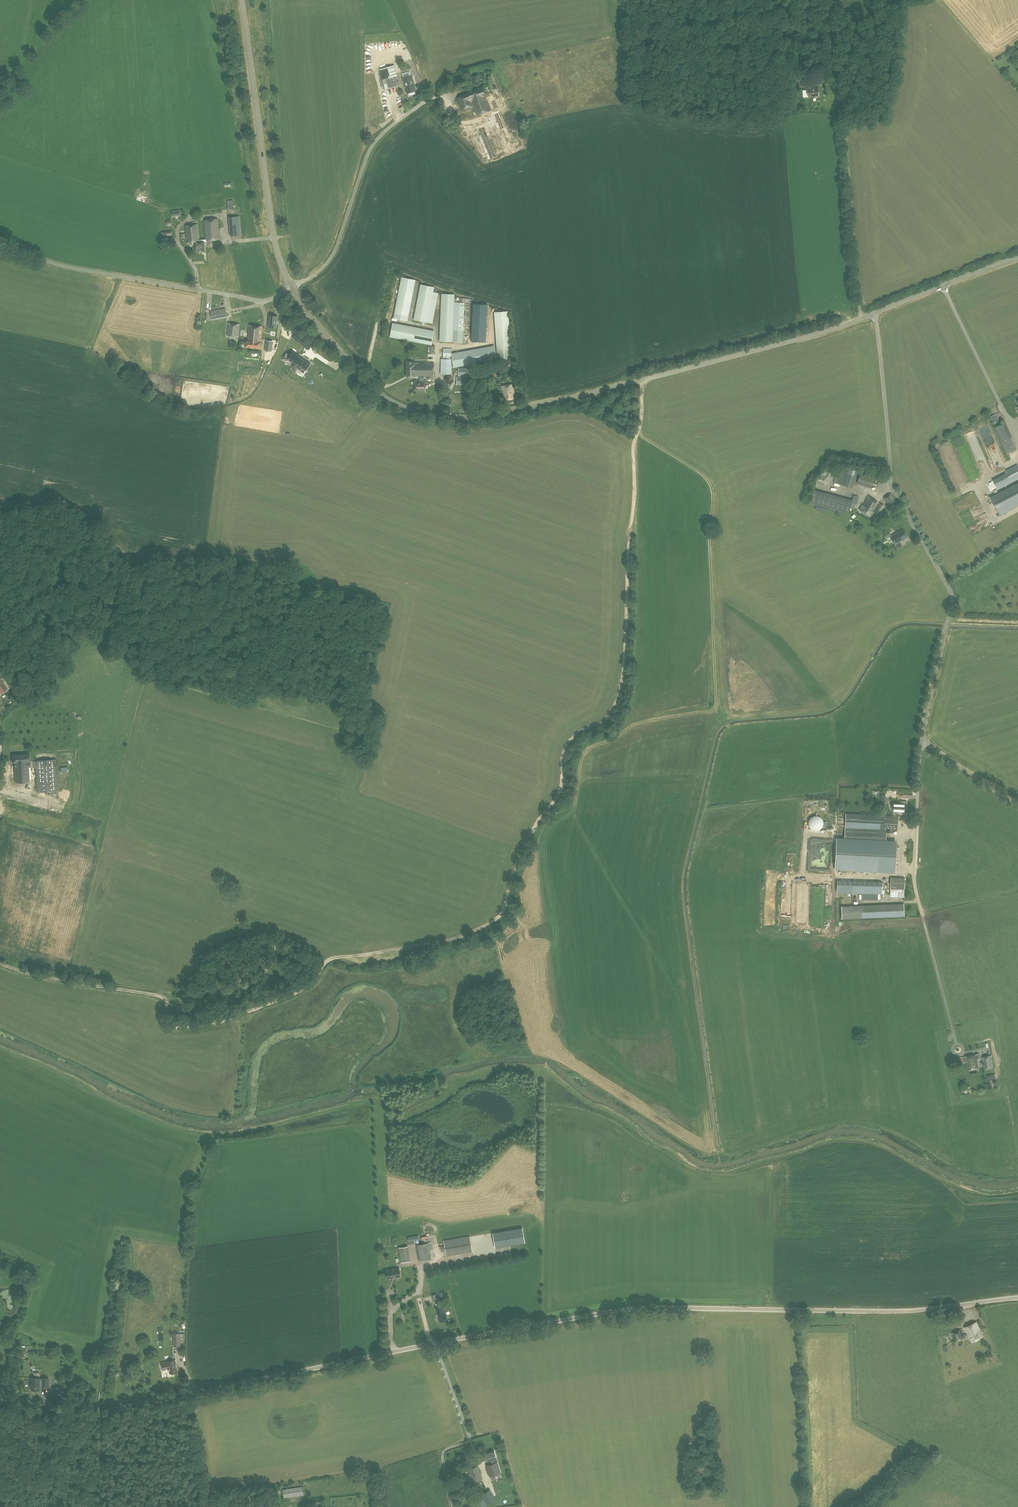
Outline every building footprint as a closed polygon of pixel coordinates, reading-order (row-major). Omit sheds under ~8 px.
[(404,44),(400,46),(406,55),(409,54),(404,44)] [(397,81),(395,76),(397,75),(394,65),(379,69),(385,89),(389,88),(398,85),(399,85),(398,81),(397,81)] [(412,75),(407,77),(402,78),(406,93),(416,91),(412,75)] [(803,97),(819,96),(818,88),(811,88),(811,83),(807,83),(808,90),(802,90),(803,97)] [(457,98),(462,109),(473,104),(477,115),(491,110),(485,96),(484,95),(487,94),(484,87),(457,98)] [(477,124),(487,157),(498,153),(488,121),(477,124)] [(506,153),(516,149),(516,141),(516,140),(511,140),(512,143),(510,144),(503,144),(506,143),(504,143),(502,143),(502,142),(501,138),(499,134),(496,136),(503,153),(506,153)] [(239,217),(228,218),(231,237),(242,236),(239,217)] [(205,251),(204,242),(207,242),(207,241),(220,239),(218,218),(205,220),(207,239),(198,239),(197,224),(186,225),(187,242),(195,242),(195,243),(196,242),(196,252),(205,251)] [(401,277),(393,318),(408,321),(416,280),(401,277)] [(433,323),(434,319),(439,293),(434,292),(435,287),(420,284),(414,320),(433,323)] [(463,341),(463,335),(465,298),(455,297),(455,294),(441,294),(440,330),(440,341),(463,341)] [(488,304),(473,304),(471,342),(486,342),(488,304)] [(222,318),(221,309),(210,311),(212,320),(222,318)] [(497,359),(511,358),(508,311),(494,312),(497,359)] [(276,327),(277,316),(269,316),(268,327),(276,327)] [(228,323),(227,336),(239,337),(240,324),(237,324),(232,324),(228,323)] [(390,337),(419,343),(432,345),(434,331),(393,323),(390,337)] [(246,340),(245,347),(260,349),(261,342),(260,342),(262,326),(249,325),(247,341),(246,340)] [(312,345),(295,333),(292,338),(309,349),(312,345)] [(440,374),(447,374),(451,374),(451,359),(451,353),(451,352),(451,348),(443,348),(440,348),(440,354),(443,354),(443,359),(441,359),(440,374)] [(293,351),(287,359),(293,364),(294,363),(306,371),(311,364),(299,356),(299,355),(293,351)] [(414,376),(414,381),(415,381),(415,391),(425,391),(425,381),(421,381),(421,376),(434,376),(434,363),(416,362),(408,362),(408,371),(406,371),(406,376),(414,376)] [(279,375),(278,376),(289,384),(296,374),(282,364),(279,367),(277,366),(273,370),(279,375)] [(472,368),(459,368),(459,377),(456,377),(456,385),(472,385),(472,368)] [(452,376),(447,375),(444,379),(446,383),(451,384),(454,380),(452,376)] [(501,386),(501,389),(502,389),(504,400),(515,398),(513,384),(501,386)] [(1011,450),(1016,448),(1011,437),(1012,437),(1006,422),(995,427),(1007,454),(1012,452),(1011,450)] [(969,455),(964,457),(972,476),(977,474),(969,455)] [(835,483),(843,485),(852,488),(857,471),(844,468),(843,472),(839,471),(835,483)] [(861,472),(858,481),(857,483),(871,488),(872,485),(877,487),(880,478),(861,472)] [(990,497),(1000,516),(1017,506),(1017,483),(990,497)] [(810,503),(817,505),(849,513),(852,500),(814,490),(810,503)] [(896,500),(891,493),(884,499),(888,506),(896,500)] [(863,505),(862,504),(859,510),(871,517),(874,511),(879,502),(868,496),(863,505)] [(874,512),(879,515),(884,506),(880,503),(874,512)] [(895,544),(900,541),(907,537),(903,530),(891,537),(895,544)] [(14,763),(15,782),(29,781),(28,767),(30,767),(30,754),(12,755),(13,763),(14,763)] [(36,761),(36,772),(37,780),(37,785),(37,792),(57,791),(56,759),(36,761)] [(897,816),(897,812),(904,812),(904,808),(906,808),(907,801),(900,801),(900,803),(893,803),(893,811),(893,816),(845,814),(844,838),(886,840),(886,830),(897,830),(898,816),(897,816)] [(896,845),(836,842),(834,873),(894,876),(896,845)] [(891,879),(892,887),(905,887),(905,879),(891,879)] [(853,881),(853,891),(883,892),(883,882),(853,881)] [(812,900),(811,910),(820,910),(821,901),(812,900)] [(903,903),(842,906),(842,917),(904,914),(903,903)] [(977,1059),(980,1059),(979,1054),(965,1057),(968,1070),(979,1068),(977,1059)] [(991,1055),(982,1057),(984,1069),(993,1067),(991,1055)] [(493,1233),(496,1247),(526,1242),(523,1228),(493,1233)] [(445,1251),(446,1256),(473,1252),(470,1235),(443,1240),(444,1245),(439,1246),(440,1252),(445,1251)] [(417,1245),(419,1260),(431,1258),(429,1243),(417,1245)] [(398,1247),(401,1262),(410,1261),(408,1246),(398,1247)] [(386,1270),(387,1278),(401,1276),(399,1268),(386,1270)] [(435,1307),(439,1321),(447,1319),(443,1305),(435,1307)] [(950,1318),(953,1324),(960,1320),(958,1315),(950,1318)] [(965,1327),(971,1342),(983,1337),(977,1322),(965,1327)] [(952,1333),(956,1341),(965,1338),(961,1329),(952,1333)] [(168,1367),(170,1374),(178,1372),(175,1359),(174,1359),(174,1356),(167,1358),(168,1361),(167,1361),(161,1362),(163,1369),(164,1369),(164,1368),(168,1367)] [(939,1367),(939,1371),(935,1371),(936,1379),(939,1379),(938,1376),(944,1376),(944,1366),(939,1367)] [(31,1390),(39,1390),(39,1385),(42,1385),(42,1386),(48,1386),(49,1378),(42,1378),(42,1379),(39,1379),(39,1378),(30,1378),(30,1383),(31,1383),(31,1390)] [(2,1387),(8,1389),(11,1381),(5,1379),(2,1387)] [(972,1400),(969,1392),(962,1394),(965,1402),(972,1400)] [(495,1463),(495,1460),(494,1458),(496,1458),(494,1451),(485,1454),(487,1460),(489,1460),(490,1464),(487,1465),(490,1476),(500,1473),(497,1462),(495,1463)] [(473,1481),(473,1482),(482,1479),(478,1465),(468,1469),(467,1470),(468,1473),(471,1482),(473,1481)] [(283,1489),(284,1498),(304,1495),(303,1486),(283,1489)] [(483,1506),(484,1506),(496,1500),(489,1490),(477,1497),(483,1506)]
